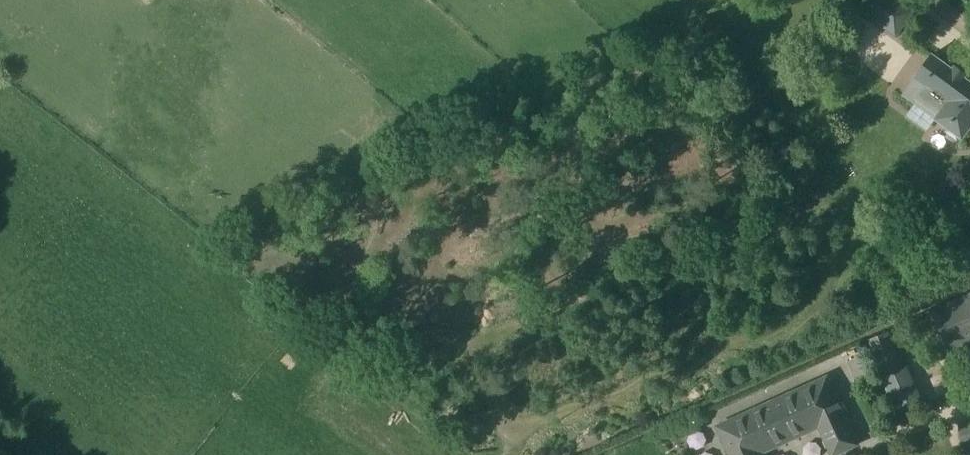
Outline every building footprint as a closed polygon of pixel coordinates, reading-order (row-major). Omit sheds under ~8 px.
[(914,7),(905,0),(867,0),(861,8),(896,32),(914,7)] [(965,78),(967,74),(956,66),(954,69),(932,54),(904,94),(916,102),(919,97),(937,111),(943,115),(955,98),(968,80),(965,78)] [(950,128),(940,142),(951,150),(961,136),(963,138),(969,129),(969,82),(968,80),(955,98),(943,115),(937,111),(933,116),(950,128)] [(951,353),(969,344),(969,297),(934,312),(951,353)] [(890,332),(873,339),(888,374),(905,367),(890,332)] [(924,403),(908,366),(905,367),(888,374),(881,377),(898,415),(924,403)] [(718,427),(731,454),(761,454),(760,453),(820,426),(833,454),(858,444),(828,378),(718,427)] [(960,425),(962,449),(969,448),(969,424),(960,425)]
